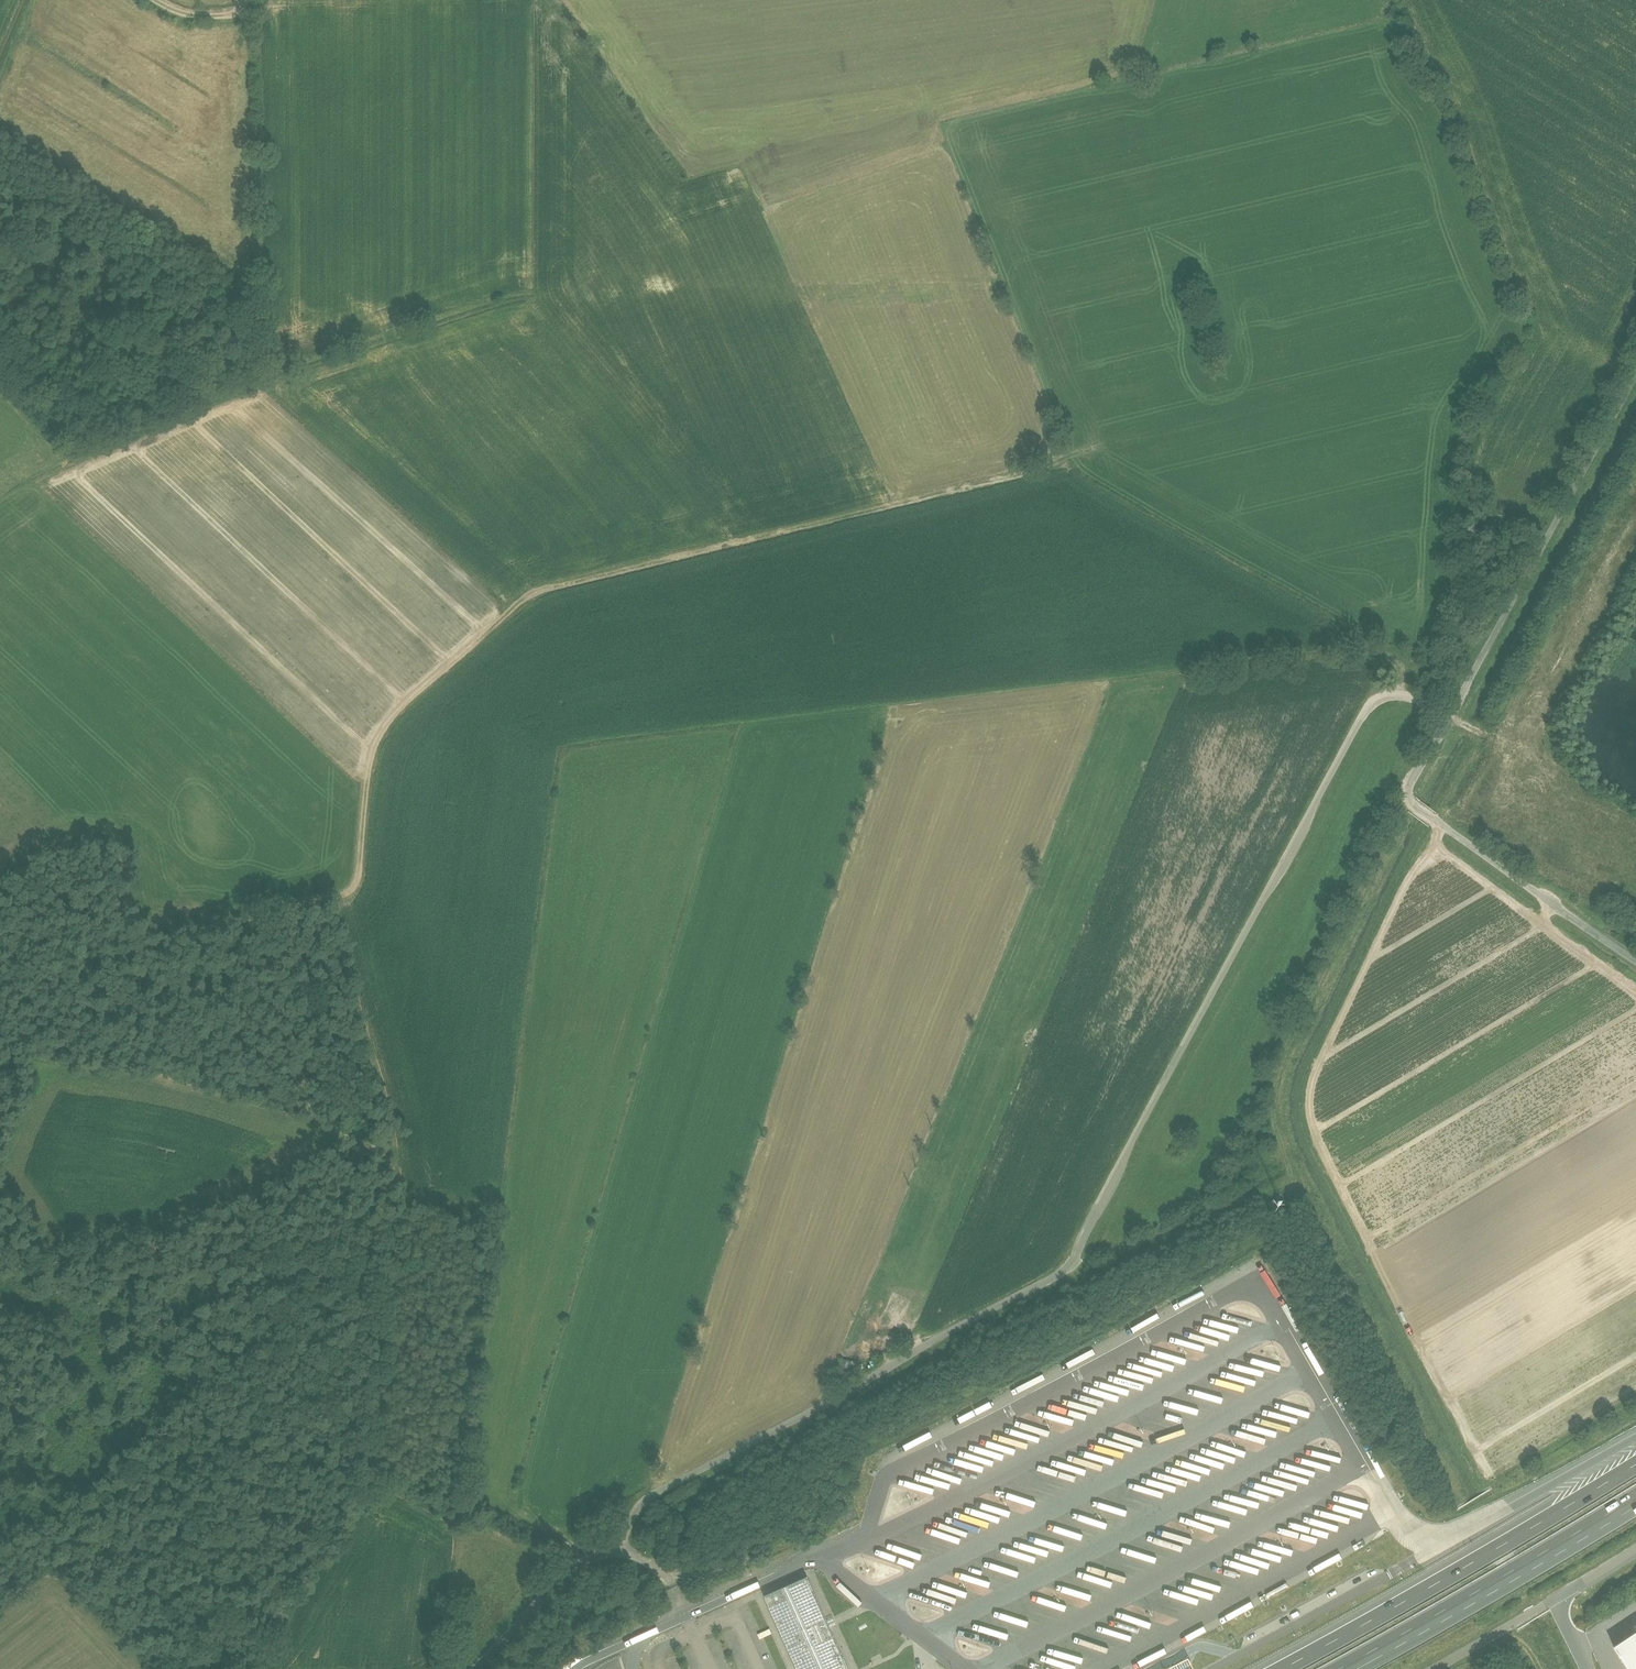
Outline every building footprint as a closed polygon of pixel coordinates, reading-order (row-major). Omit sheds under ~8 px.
[(1280,1208),(1275,1199),(1269,1203),(1274,1212),(1280,1209),(1280,1208)] [(1139,1356),(1138,1361),(1174,1372),(1176,1366),(1139,1356)] [(1017,1374),(1023,1388),(1052,1377),(1046,1363),(1017,1374)] [(975,1415),(994,1406),(990,1399),(972,1408),(975,1415)] [(1275,1403),(1274,1409),(1309,1417),(1310,1412),(1293,1408),(1275,1403)] [(929,1427),(934,1436),(956,1425),(952,1416),(929,1427)] [(894,1444),(898,1454),(918,1445),(914,1434),(894,1444)] [(1210,1442),(1209,1447),(1234,1454),(1236,1450),(1210,1442)] [(999,1460),(1001,1454),(968,1444),(967,1450),(999,1460)] [(1302,1448),(1300,1453),(1337,1464),(1339,1458),(1302,1448)] [(947,1456),(945,1462),(977,1471),(979,1465),(947,1456)] [(1075,1480),(1078,1486),(1114,1470),(1111,1463),(1075,1480)] [(929,1468),(928,1474),(959,1484),(961,1478),(929,1468)] [(904,1480),(902,1486),(935,1495),(937,1490),(904,1480)] [(1136,1485),(1134,1490),(1163,1498),(1164,1493),(1136,1485)] [(1102,1494),(1101,1499),(1137,1510),(1138,1506),(1102,1494)] [(1010,1516),(1012,1509),(980,1500),(978,1506),(997,1511),(997,1512),(1010,1516)] [(807,1576),(764,1596),(797,1668),(849,1668),(807,1576)] [(1617,1648),(1631,1668),(1635,1668),(1635,1635),(1617,1648)]
